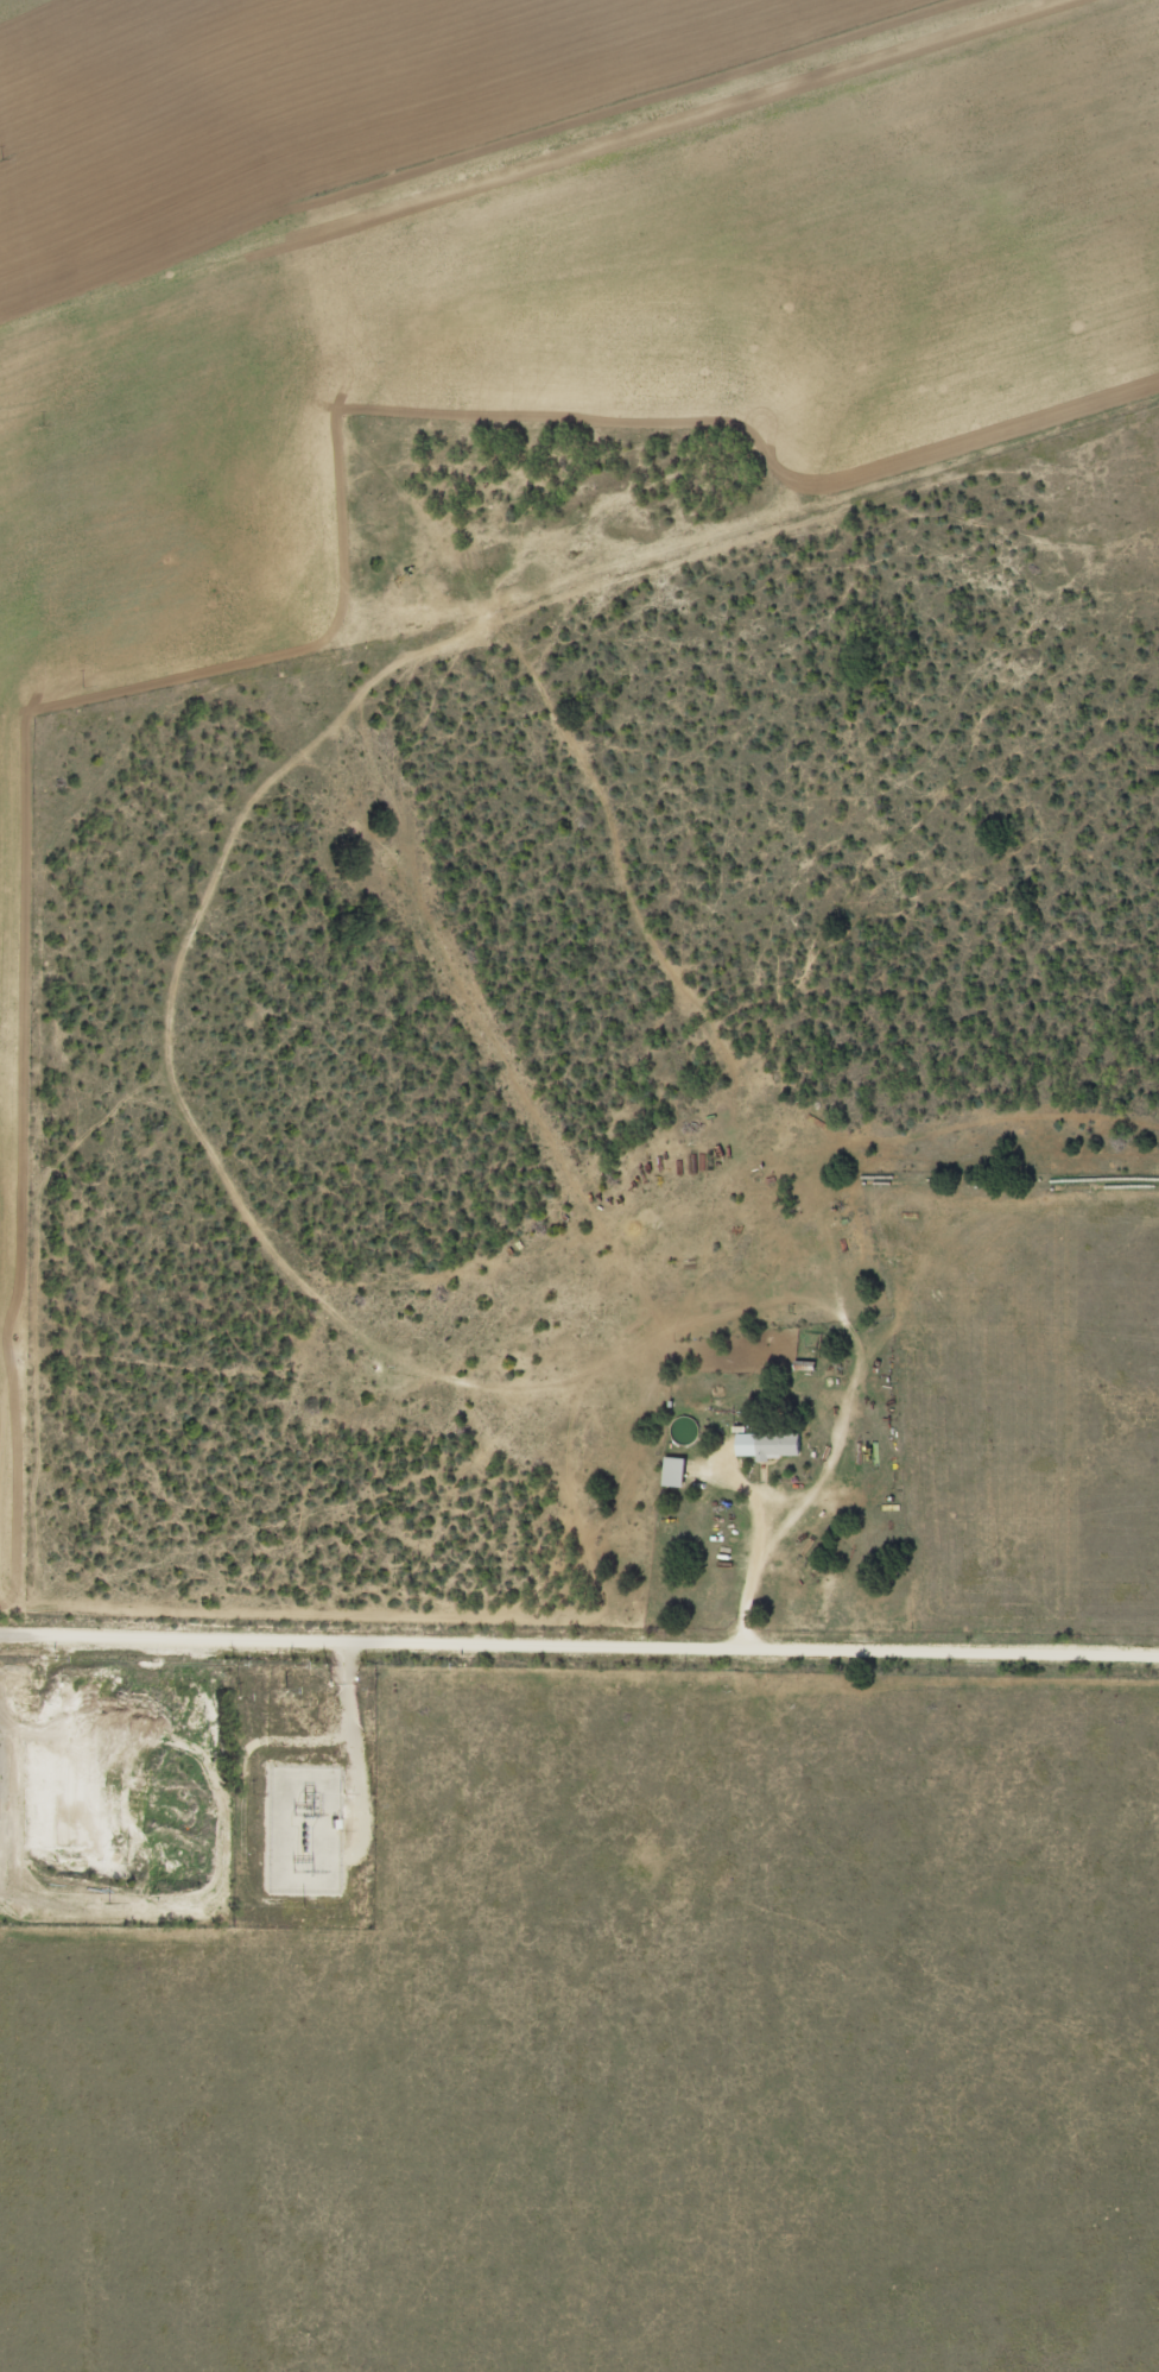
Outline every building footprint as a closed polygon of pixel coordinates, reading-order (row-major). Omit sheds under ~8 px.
[(806,1455),(806,1432),(742,1433),(742,1456),(806,1455)] [(692,1457),(668,1457),(668,1486),(691,1486),(692,1457)]
